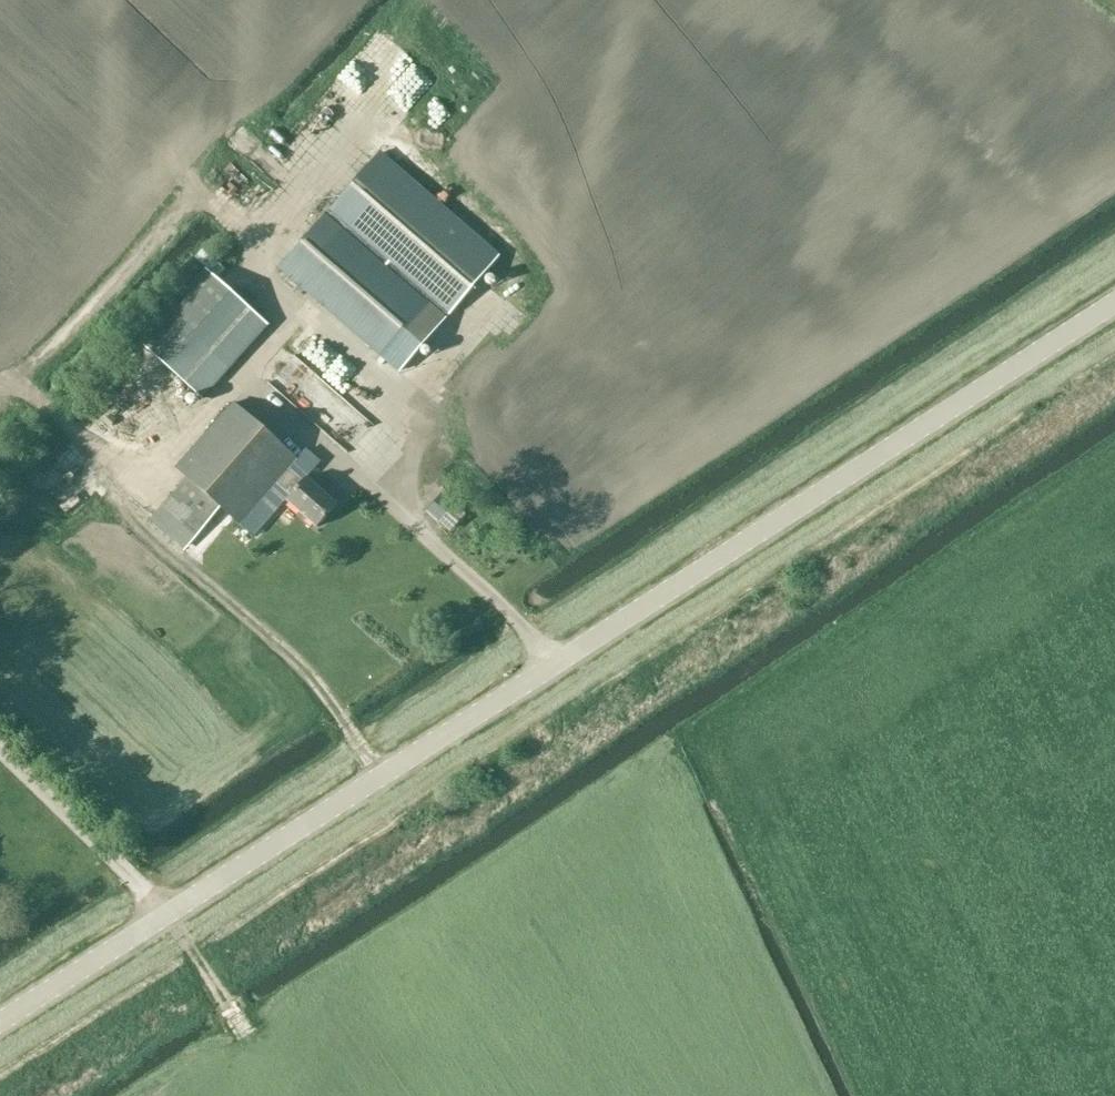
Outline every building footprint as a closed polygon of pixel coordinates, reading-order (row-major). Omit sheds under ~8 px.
[(493,263),(374,160),(279,267),(399,371),(493,263)] [(248,309),(249,308),(204,268),(138,340),(182,379),(181,380),(202,397),(267,325),(248,309)] [(298,460),(297,459),(233,402),(176,467),(187,477),(151,520),(186,550),(224,509),(240,523),(276,482),(291,495),(286,501),(316,527),(336,503),(307,478),(321,463),(307,450),(298,460)]
